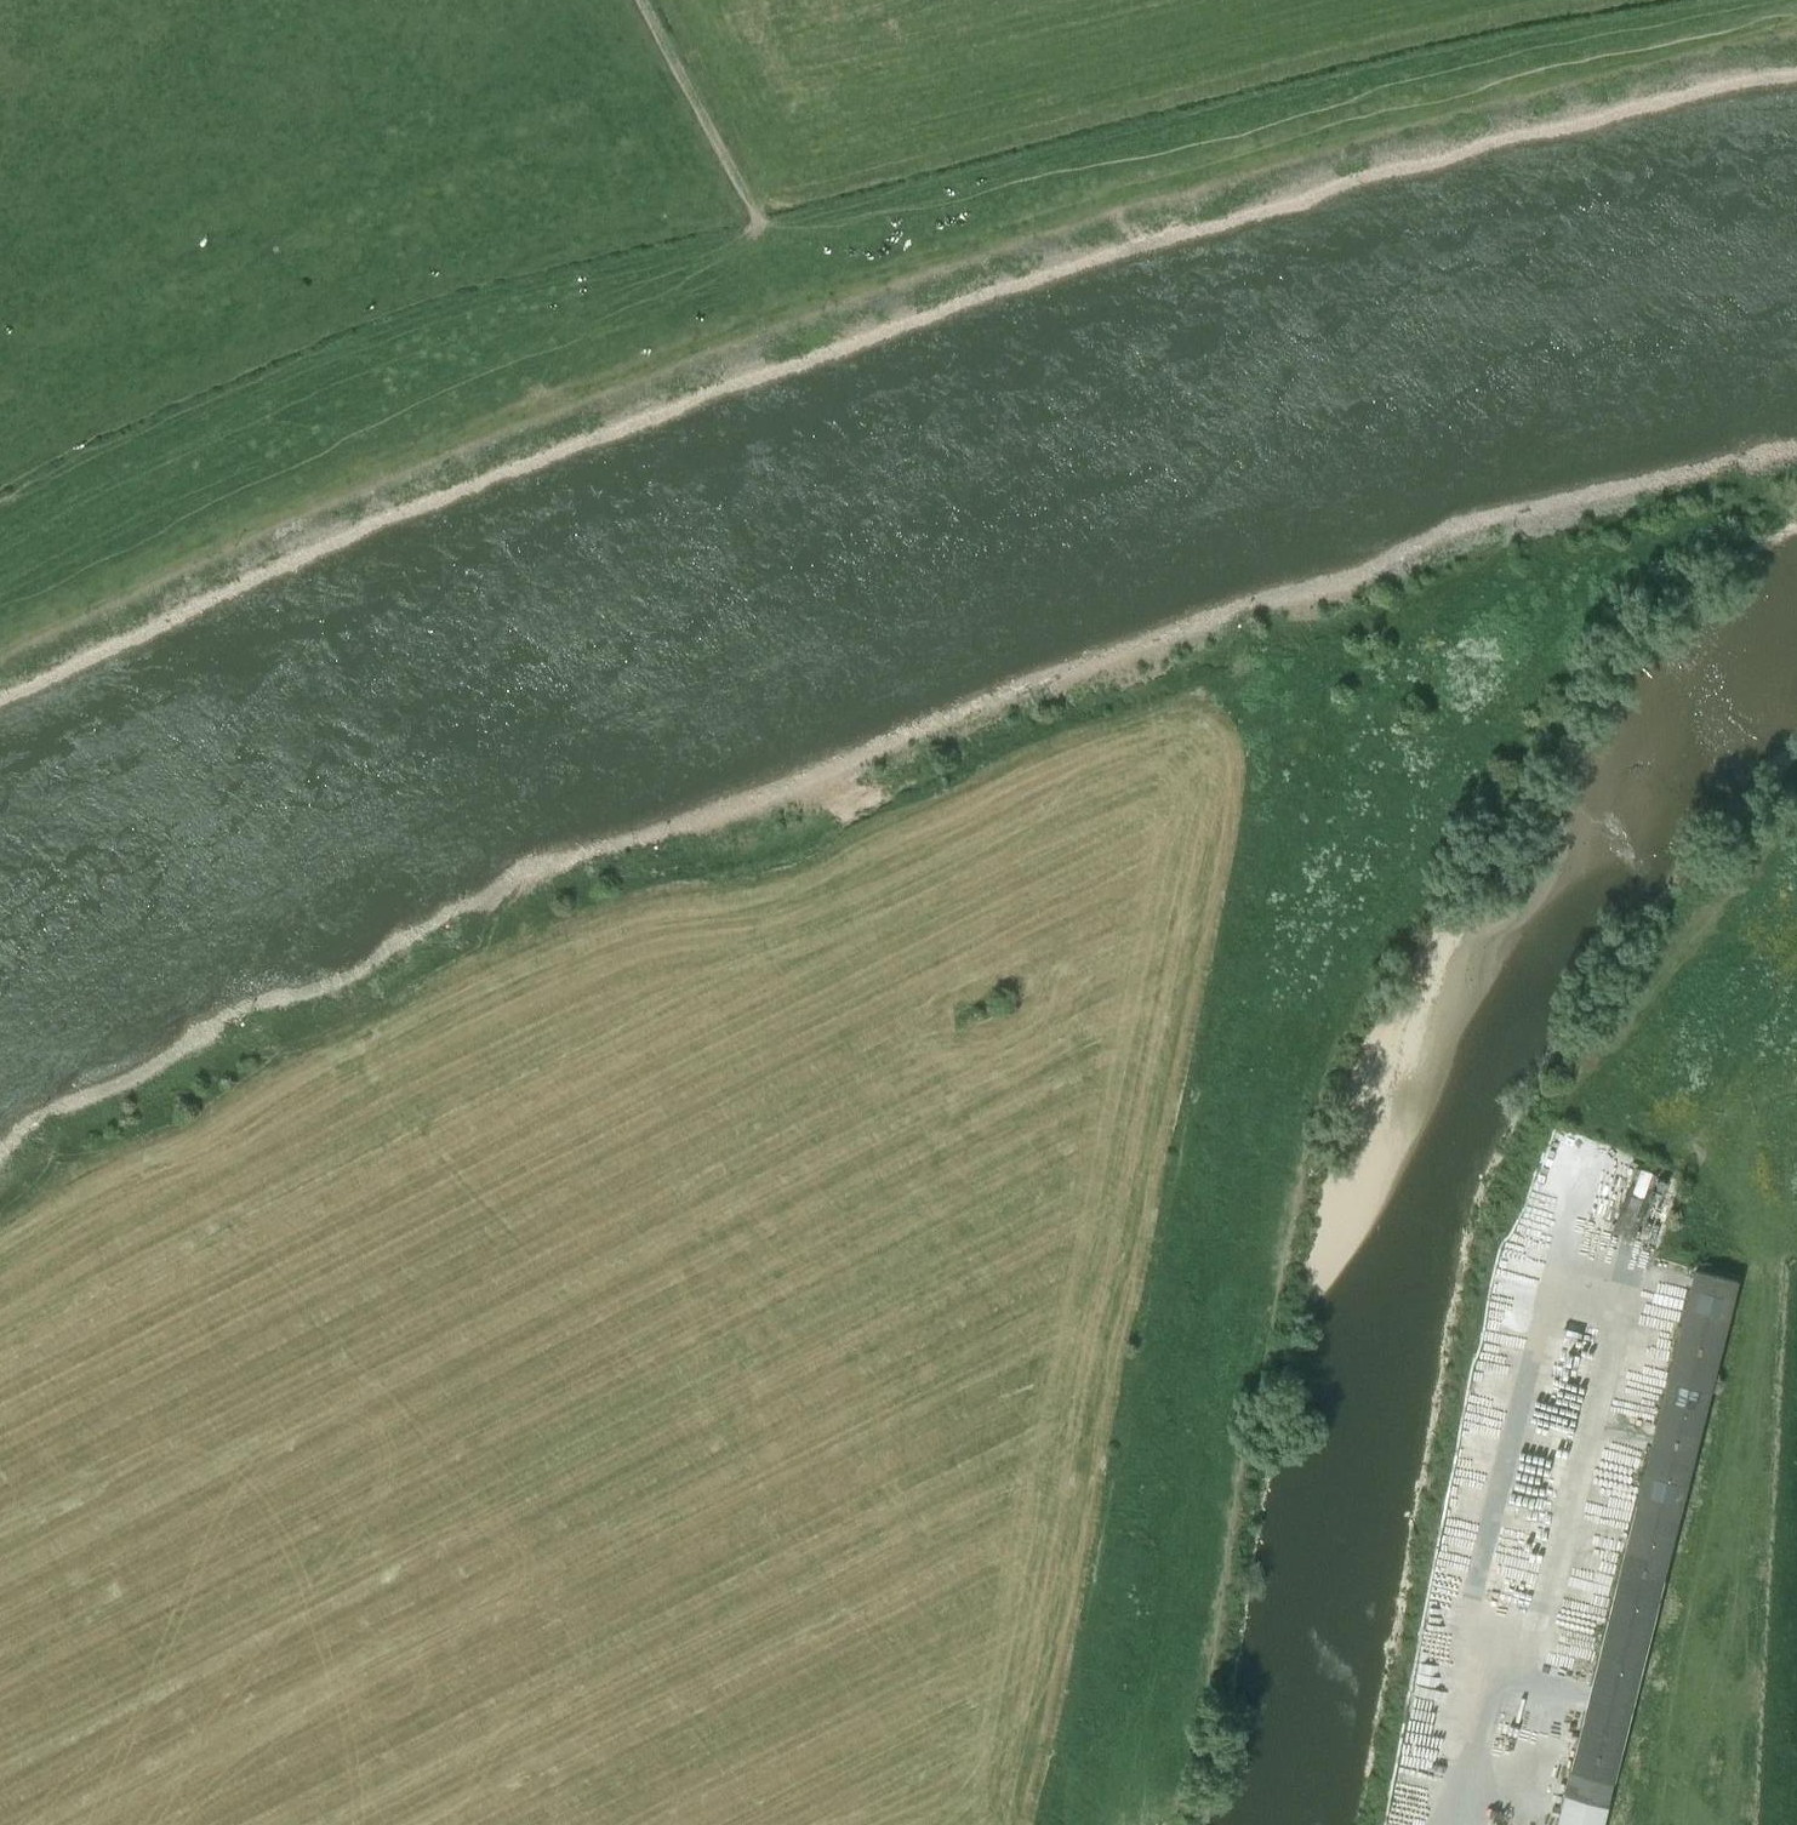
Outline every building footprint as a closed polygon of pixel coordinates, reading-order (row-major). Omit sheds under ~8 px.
[(1626,1181),(1645,1187),(1650,1170),(1631,1165),(1626,1181)] [(1695,1269),(1676,1344),(1604,1632),(1570,1770),(1565,1789),(1556,1824),(1604,1824),(1610,1800),(1615,1781),(1664,1579),(1729,1320),(1739,1280),(1695,1269)]
